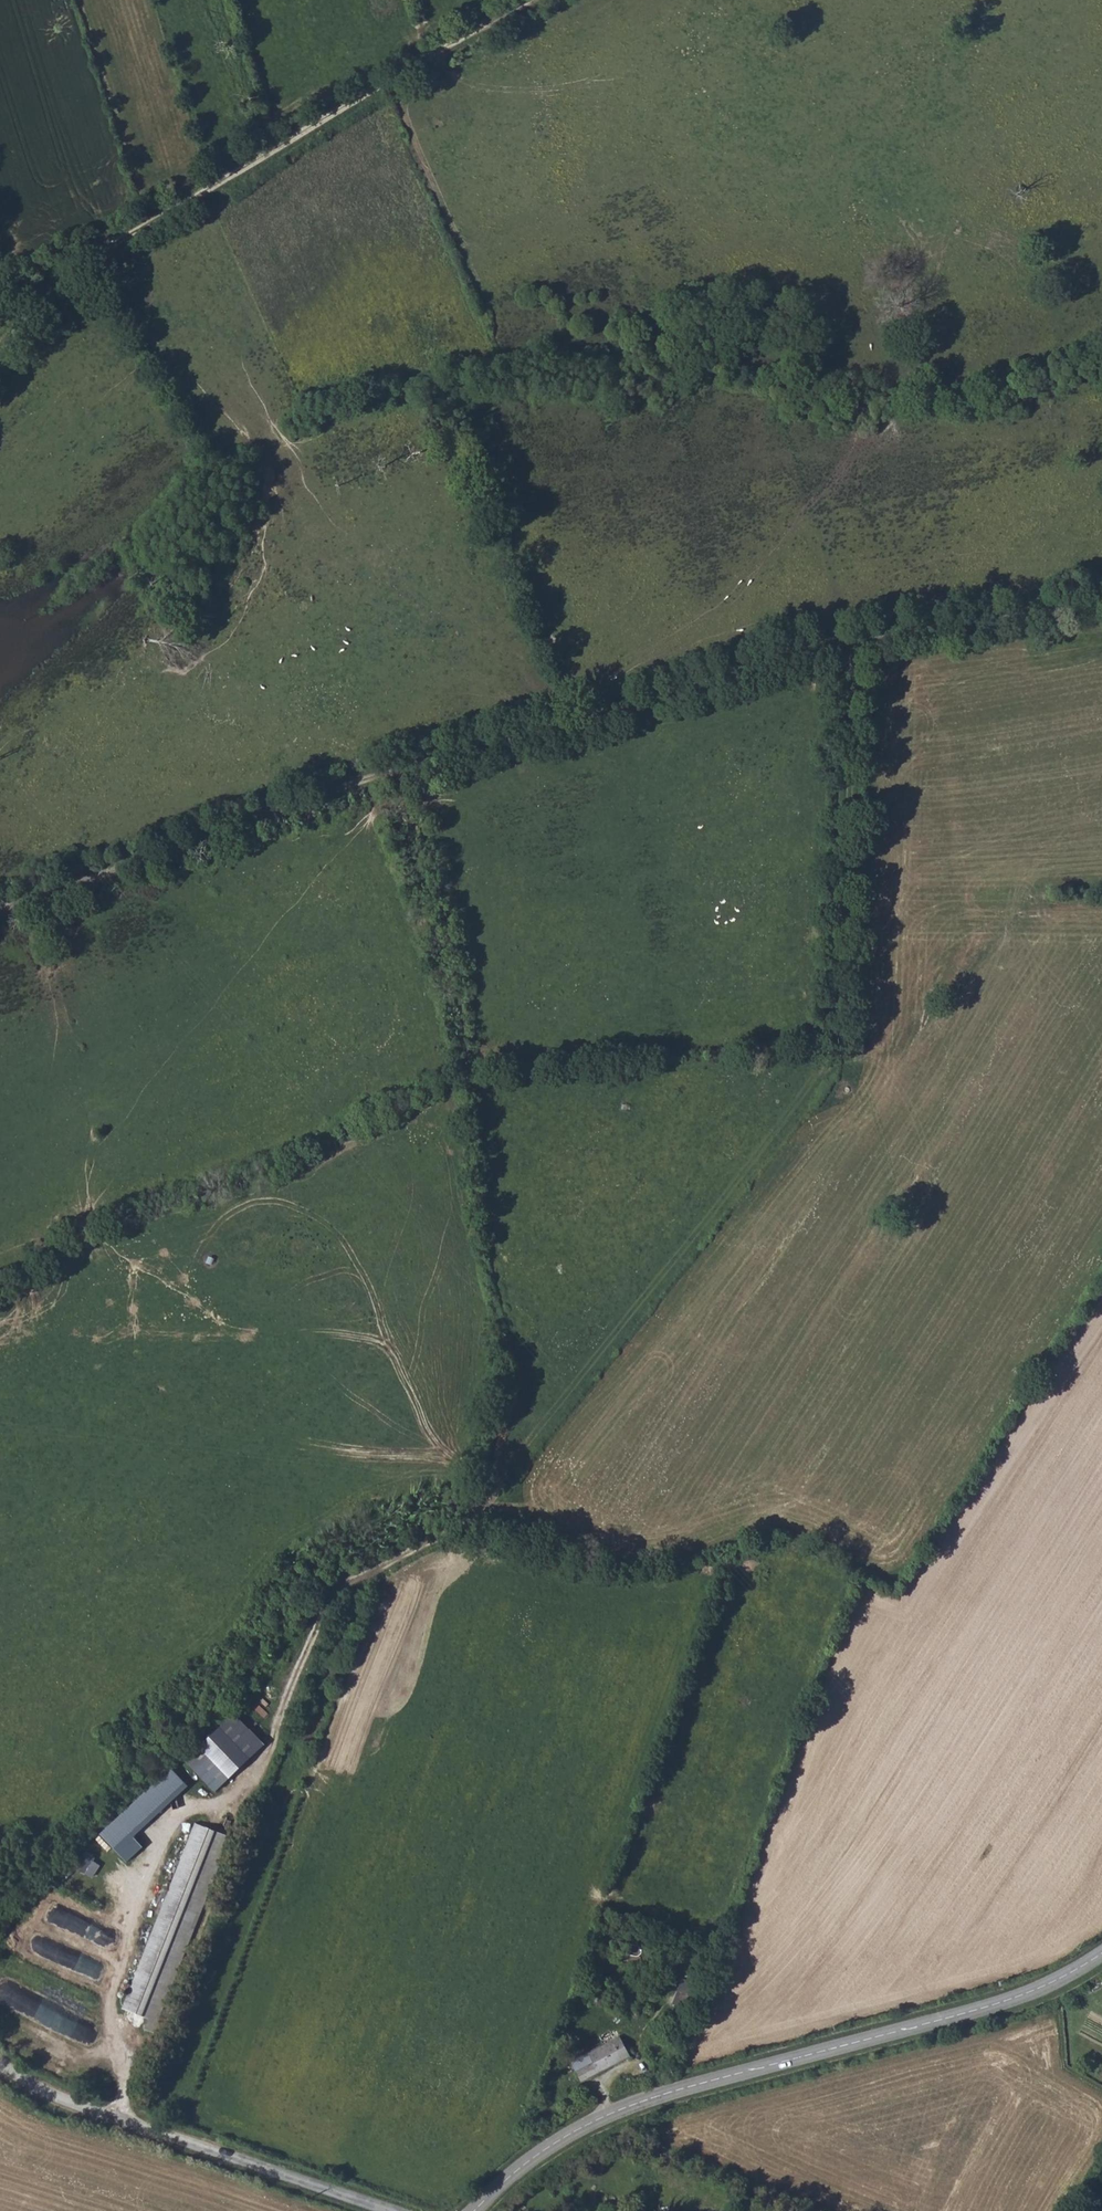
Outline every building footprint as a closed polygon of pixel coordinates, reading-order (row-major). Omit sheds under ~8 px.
[(184,1756),(215,1791),(265,1744),(234,1712),(184,1756)] [(100,1832),(126,1860),(145,1846),(136,1837),(193,1786),(172,1769),(100,1832)] [(118,1992),(149,2003),(145,2014),(156,2018),(159,2008),(156,2007),(228,1820),(190,1805),(118,1992)] [(77,1868),(94,1877),(102,1861),(85,1852),(77,1868)] [(578,2046),(587,2066),(637,2045),(629,2024),(578,2046)]
